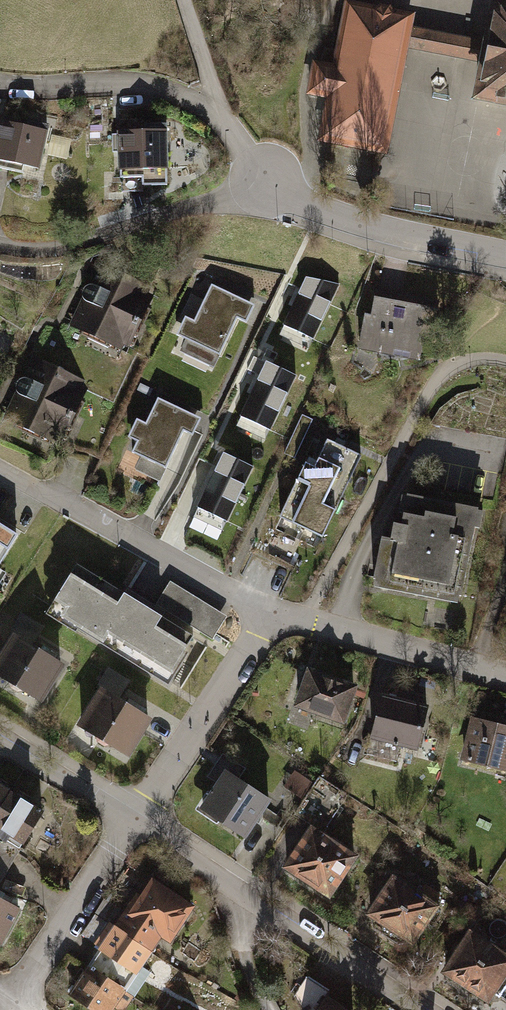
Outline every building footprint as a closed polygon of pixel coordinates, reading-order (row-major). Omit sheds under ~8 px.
[(417,16),(347,2),(334,66),(313,62),(306,98),(326,102),(318,144),(388,158),(410,50),(414,28),(417,16)] [(496,2),(489,43),(485,65),(477,106),(505,112),(505,3),(496,2)] [(489,43),(414,28),(410,50),(485,65),(489,43)] [(43,138),(0,130),(0,176),(35,182),(43,138)] [(162,181),(159,137),(110,141),(113,185),(162,181)] [(99,274),(70,338),(124,362),(153,298),(99,274)] [(340,285),(306,279),(283,327),(314,341),(340,285)] [(253,302),(213,285),(197,321),(188,317),(182,331),(190,334),(184,348),(216,362),(237,312),(247,317),(253,302)] [(354,293),(344,347),(420,361),(430,307),(354,293)] [(0,429),(0,436),(52,460),(86,387),(31,361),(0,429)] [(271,432),(295,377),(264,363),(239,418),(271,432)] [(195,436),(205,414),(160,394),(147,422),(137,417),(129,434),(139,439),(128,463),(165,480),(187,432),(195,436)] [(289,455),(301,459),(313,417),(301,414),(289,455)] [(276,532),(315,551),(357,463),(318,444),(276,532)] [(254,468),(223,454),(197,509),(228,523),(254,468)] [(397,503),(394,524),(392,539),(386,538),(385,549),(375,548),(367,602),(459,616),(471,538),(476,539),(480,516),(397,503)] [(0,525),(0,569),(19,536),(0,525)] [(78,570),(49,617),(166,688),(195,640),(78,570)] [(67,671),(11,637),(0,656),(0,684),(43,711),(67,671)] [(100,684),(123,697),(133,678),(111,666),(100,684)] [(298,675),(287,716),(341,731),(353,690),(298,675)] [(128,765),(153,723),(101,693),(76,735),(128,765)] [(427,715),(378,704),(367,751),(416,762),(427,715)] [(470,713),(460,760),(505,769),(505,720),(470,713)] [(224,766),(198,804),(243,835),(270,797),(224,766)] [(9,793),(0,788),(0,807),(9,793)] [(19,843),(39,811),(9,793),(0,807),(0,831),(19,843)] [(310,821),(282,867),(332,898),(361,852),(310,821)] [(442,899),(393,869),(367,913),(416,943),(442,899)] [(186,910),(149,881),(95,949),(131,978),(150,955),(174,924),(186,910)] [(19,915),(0,904),(0,949),(19,915)] [(470,925),(442,971),(491,1002),(505,978),(505,948),(470,925)] [(82,965),(65,994),(93,1009),(114,1009),(125,990),(82,965)] [(319,994),(310,1009),(345,1009),(319,994)]
